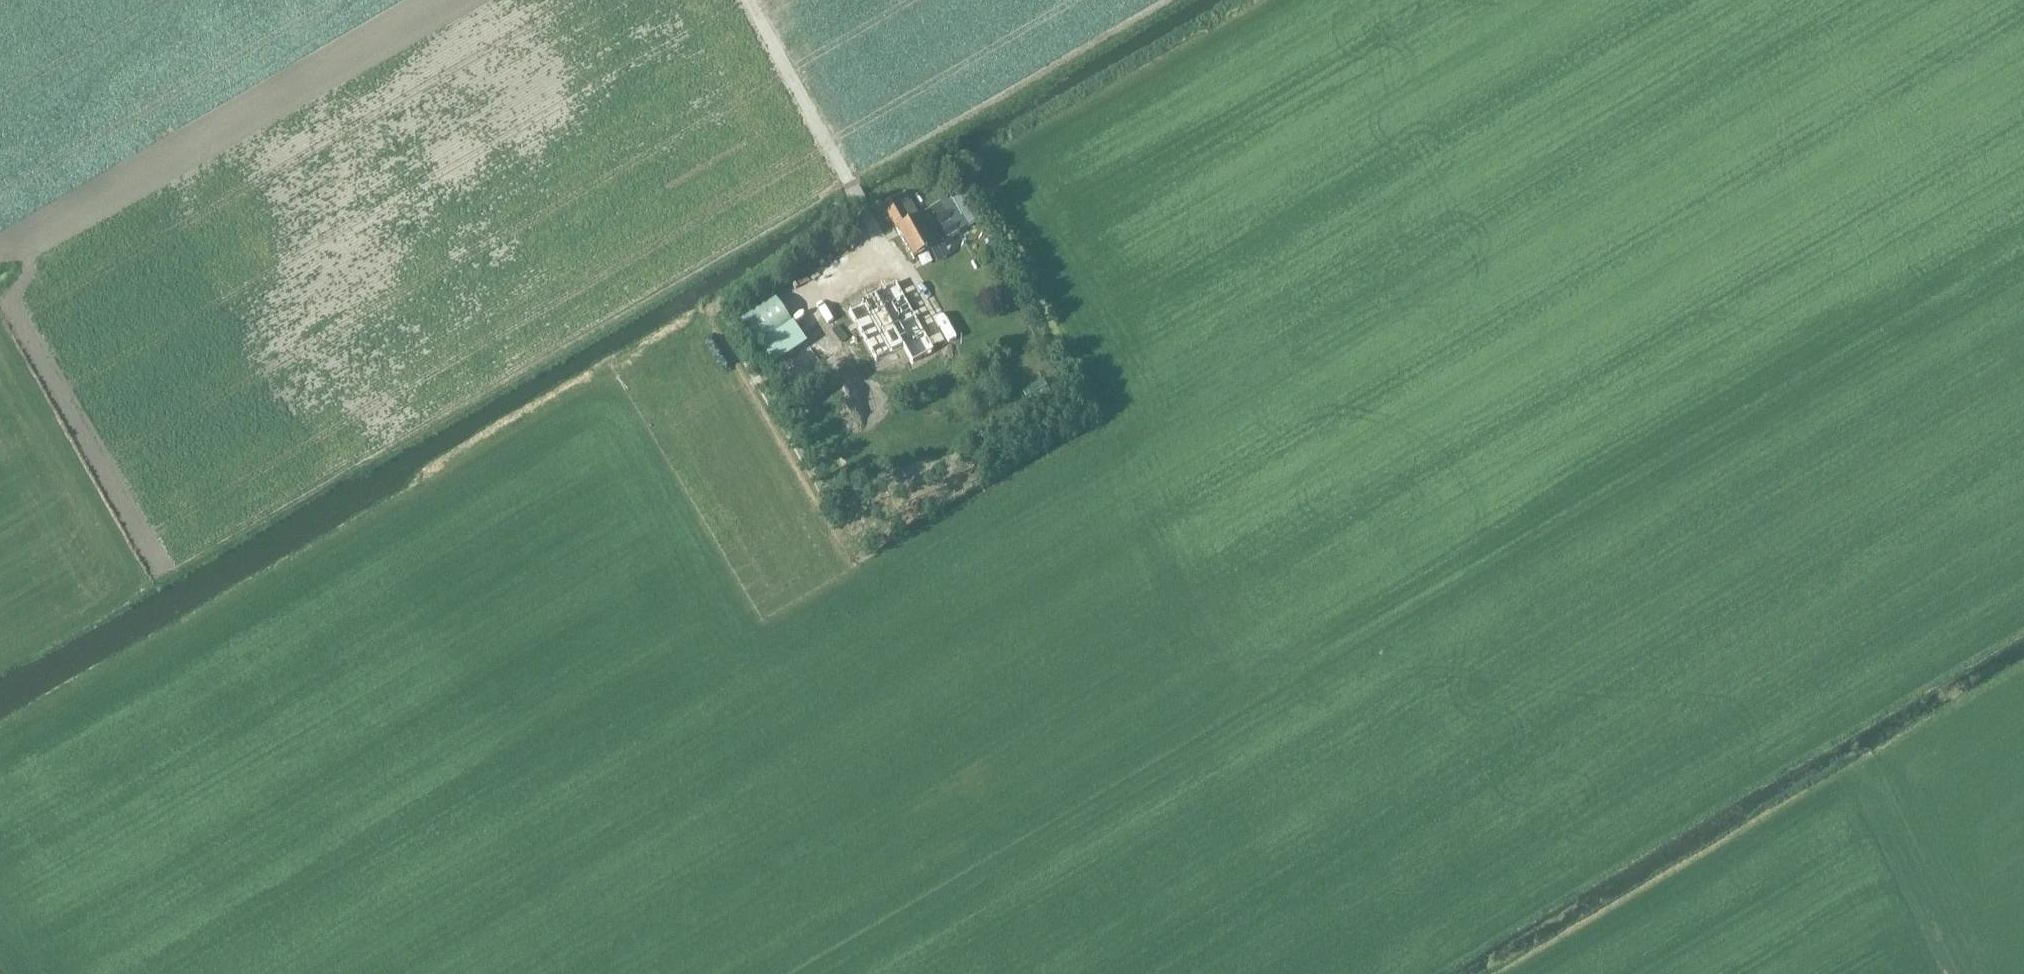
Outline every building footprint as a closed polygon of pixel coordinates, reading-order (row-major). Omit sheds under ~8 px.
[(914,260),(959,233),(943,204),(919,217),(905,193),(882,206),(914,260)] [(900,269),(841,302),(869,352),(904,334),(917,357),(923,353),(941,344),(900,269)] [(861,380),(854,386),(867,401),(874,394),(861,380)]
